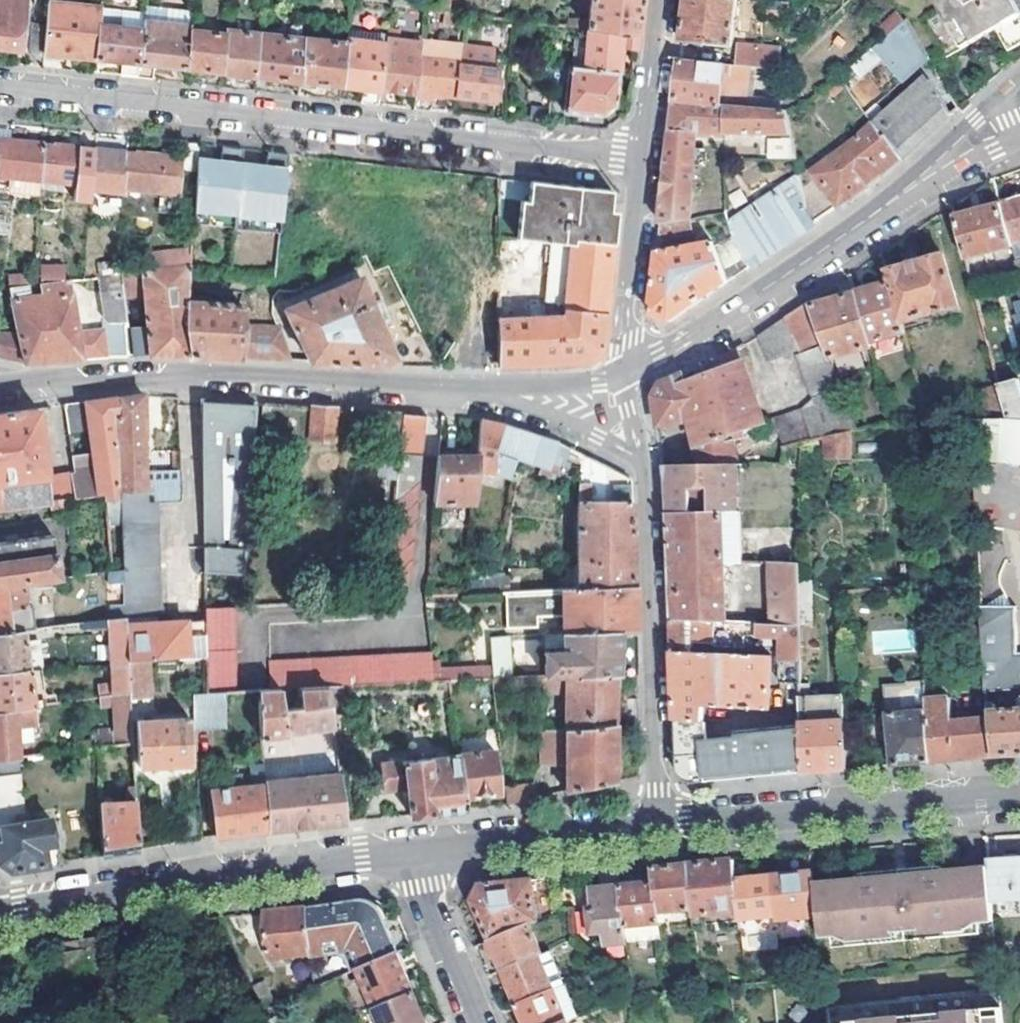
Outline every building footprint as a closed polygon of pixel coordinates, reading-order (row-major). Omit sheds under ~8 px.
[(587,29),(636,35),(640,0),(590,0),(587,22),(587,29)] [(681,43),(733,47),(738,3),(761,5),(762,0),(686,0),(681,43)] [(961,41),(994,23),(1009,49),(1019,43),(1019,9),(1015,0),(938,0),(961,41)] [(20,51),(24,18),(8,16),(10,2),(0,1),(0,49),(20,51)] [(48,21),(45,54),(96,60),(102,10),(50,3),(48,21)] [(142,7),(143,22),(190,27),(190,26),(195,12),(142,7)] [(102,10),(96,60),(123,63),(122,77),(138,78),(142,31),(120,28),(122,12),(102,10)] [(447,13),(443,13),(441,25),(456,27),(457,14),(447,13)] [(45,54),(48,21),(33,19),(28,52),(45,54)] [(880,107),(933,56),(911,19),(843,78),(873,124),(882,137),(885,135),(901,159),(915,147),(952,115),(924,78),(888,116),(880,107)] [(568,20),(567,27),(587,29),(587,22),(568,20)] [(190,27),(143,22),(142,31),(138,78),(152,80),(153,72),(168,73),(169,68),(186,70),(190,32),(190,27)] [(387,35),(387,31),(347,26),(345,45),(340,87),(363,89),(361,103),(379,105),(380,90),(387,35)] [(587,29),(582,70),(617,74),(620,49),(635,51),(636,35),(587,29)] [(224,36),(220,73),(256,77),(260,36),(225,31),(224,36)] [(190,32),(186,70),(220,73),(224,36),(190,32)] [(414,94),(421,41),(422,35),(413,33),(412,47),(397,45),(398,36),(387,35),(380,90),(392,91),(414,94)] [(305,41),(260,36),(256,77),(300,83),(305,41)] [(345,45),(305,41),(300,83),(318,84),(316,98),(339,100),(340,87),(345,45)] [(462,45),(421,41),(414,94),(413,108),(430,110),(432,96),(439,97),(456,99),(459,66),(460,57),(462,45)] [(777,71),(781,67),(782,48),(740,43),(737,66),(737,67),(777,71)] [(491,70),(492,65),(492,61),(460,57),(459,66),(491,70)] [(674,101),(722,105),(726,65),(726,64),(679,59),(677,80),(674,101)] [(493,103),(495,96),(496,79),(498,67),(498,65),(492,65),(491,70),(459,66),(456,99),(493,103)] [(613,105),(617,74),(582,70),(566,68),(561,111),(598,116),(613,105)] [(673,110),(671,130),(696,130),(726,132),(727,105),(722,105),(674,101),(673,110)] [(726,132),(793,133),(788,111),(727,105),(726,132)] [(873,183),(901,159),(885,135),(882,137),(873,124),(849,136),(855,145),(838,158),(835,154),(813,171),(840,206),(856,196),(873,183)] [(666,174),(660,225),(693,219),(696,130),(671,130),(670,141),(666,174)] [(38,182),(74,185),(85,187),(88,164),(96,165),(96,151),(98,135),(84,134),(82,148),(55,145),(55,147),(43,146),(38,182)] [(766,138),(767,160),(794,158),(793,136),(766,138)] [(7,188),(7,179),(38,182),(43,146),(0,141),(0,187),(7,188)] [(126,154),(124,190),(159,193),(170,194),(178,195),(181,169),(196,171),(197,147),(198,145),(182,144),(181,158),(136,153),(136,155),(126,154)] [(199,147),(197,147),(196,171),(193,209),(239,215),(242,166),(243,150),(223,148),(221,163),(198,160),(199,147)] [(124,190),(126,154),(96,151),(96,165),(94,191),(124,194),(124,190)] [(242,166),(239,215),(241,216),(286,221),(290,156),(269,153),(267,168),(242,166)] [(803,189),(801,177),(731,224),(735,235),(751,266),(808,227),(815,223),(806,207),(803,189)] [(7,188),(6,195),(36,197),(37,192),(38,182),(7,179),(7,188)] [(806,207),(815,223),(831,212),(835,209),(814,181),(803,189),(806,207)] [(38,182),(37,192),(72,196),(74,185),(38,182)] [(608,210),(610,192),(573,188),(529,183),(527,202),(519,201),(516,238),(572,244),(573,239),(605,243),(608,210)] [(170,194),(159,193),(158,203),(169,204),(170,194)] [(1001,204),(1013,246),(1016,259),(1019,258),(1019,243),(1019,239),(1019,199),(1001,204)] [(1001,204),(954,217),(965,258),(1013,246),(1001,204)] [(239,215),(193,209),(192,224),(238,230),(239,215)] [(617,211),(608,210),(605,243),(613,244),(617,211)] [(285,236),(286,221),(241,216),(240,230),(285,236)] [(669,321),(751,266),(735,235),(714,243),(712,240),(657,253),(650,314),(659,318),(669,321)] [(613,244),(605,243),(573,239),(572,244),(516,238),(499,236),(497,365),(548,363),(586,362),(594,355),(602,348),(611,261),(613,244)] [(152,271),(190,266),(188,249),(150,254),(152,271)] [(26,288),(34,287),(53,285),(56,266),(47,265),(48,254),(30,254),(26,288)] [(886,272),(890,285),(901,324),(957,306),(943,254),(886,272)] [(101,263),(103,278),(114,276),(113,262),(101,263)] [(132,331),(134,357),(160,357),(190,356),(186,327),(188,303),(188,289),(190,266),(152,271),(122,275),(124,297),(124,302),(146,301),(148,325),(149,330),(143,331),(143,326),(134,326),(134,331),(132,331)] [(285,311),(309,362),(338,363),(379,366),(381,366),(393,360),(396,366),(438,367),(425,333),(409,341),(405,333),(388,340),(381,325),(373,305),(362,279),(285,311)] [(16,340),(23,367),(40,365),(105,359),(128,357),(126,332),(91,334),(90,322),(77,322),(74,282),(53,285),(34,287),(35,299),(22,301),(21,289),(15,290),(2,291),(16,340)] [(890,285),(855,295),(869,343),(904,334),(901,324),(890,285)] [(810,308),(824,346),(830,361),(870,350),(869,343),(855,295),(810,308)] [(108,324),(125,323),(124,302),(124,297),(106,298),(108,320),(108,324)] [(1011,301),(1016,324),(1019,324),(1019,299),(1011,301)] [(373,305),(381,325),(392,321),(383,300),(373,305)] [(186,327),(190,356),(241,358),(242,328),(243,306),(188,303),(186,327)] [(808,303),(786,317),(799,351),(800,355),(824,346),(810,308),(808,303)] [(786,317),(758,336),(768,363),(799,351),(786,317)] [(242,328),(241,358),(290,361),(282,330),(242,328)] [(0,336),(0,358),(21,367),(23,367),(16,340),(0,336)] [(765,424),(742,346),(722,355),(708,363),(696,369),(694,370),(698,379),(686,384),(683,375),(674,379),(661,384),(658,389),(655,395),(658,414),(660,427),(689,424),(698,464),(736,459),(730,442),(740,438),(739,434),(765,424)] [(856,433),(830,361),(824,346),(800,355),(797,356),(812,399),(803,409),(773,419),(784,448),(825,440),(849,435),(856,433)] [(1019,381),(998,386),(1006,418),(1007,418),(1012,418),(1019,419),(1019,386),(1019,381)] [(1006,418),(998,386),(981,390),(988,418),(992,417),(1006,418)] [(145,436),(143,396),(141,396),(127,398),(119,399),(123,500),(124,504),(156,504),(179,503),(181,502),(180,473),(144,474),(142,436),(145,436)] [(123,500),(119,399),(74,404),(66,405),(69,434),(75,433),(90,432),(92,457),(86,455),(78,456),(72,456),(74,474),(69,474),(72,499),(103,496),(103,503),(123,500)] [(269,405),(261,404),(260,418),(268,419),(269,405)] [(254,419),(255,407),(225,406),(201,405),(202,416),(254,419)] [(334,444),(336,409),(322,408),(311,407),(308,442),(334,444)] [(47,477),(37,409),(16,411),(0,413),(0,483),(47,477)] [(404,414),(388,413),(385,446),(400,447),(404,414)] [(410,583),(425,416),(411,415),(404,414),(400,447),(400,455),(397,480),(385,602),(386,604),(410,583)] [(202,416),(205,575),(242,576),(254,419),(202,416)] [(1012,418),(1007,418),(1006,418),(992,417),(988,418),(970,418),(977,528),(1019,533),(1019,419),(1012,418)] [(551,471),(555,444),(505,428),(480,422),(477,456),(476,475),(495,479),(511,486),(515,467),(551,471)] [(75,433),(69,434),(72,456),(78,456),(75,433)] [(851,460),(849,435),(825,440),(827,461),(851,460)] [(397,480),(400,455),(378,454),(376,478),(397,480)] [(567,577),(568,592),(632,588),(632,575),(629,509),(628,482),(580,456),(580,455),(574,507),(577,576),(567,577)] [(477,456),(440,457),(435,504),(473,506),(476,475),(477,456)] [(737,497),(736,464),(665,466),(666,476),(667,487),(667,502),(668,513),(738,512),(737,497)] [(69,474),(47,477),(51,500),(60,499),(72,499),(69,474)] [(0,483),(0,509),(45,501),(51,500),(47,477),(0,483)] [(61,507),(60,499),(51,500),(45,501),(46,510),(61,507)] [(103,503),(107,533),(125,531),(124,504),(123,500),(103,503)] [(160,615),(156,504),(124,504),(125,531),(127,571),(128,615),(160,615)] [(739,565),(738,531),(738,517),(738,512),(668,513),(669,549),(671,591),(672,620),(711,621),(726,621),(726,565),(739,565)] [(60,578),(50,537),(0,543),(0,586),(42,580),(60,578)] [(1008,563),(979,565),(985,673),(986,690),(1010,688),(1010,671),(1016,670),(1016,665),(1009,664),(1002,577),(1008,577),(1008,563)] [(757,617),(757,622),(759,622),(777,623),(787,622),(799,622),(796,566),(770,566),(772,615),(757,617)] [(113,573),(116,618),(126,616),(128,615),(127,571),(113,573)] [(42,580),(0,586),(0,636),(9,634),(7,611),(44,607),(42,580)] [(520,594),(546,593),(545,580),(518,581),(519,594),(520,594)] [(562,633),(562,637),(634,632),(634,624),(632,588),(568,592),(560,592),(546,593),(520,594),(522,616),(561,614),(562,633)] [(522,616),(520,594),(519,594),(503,595),(505,630),(522,628),(522,616)] [(205,615),(206,624),(206,660),(207,695),(236,694),(232,610),(205,611),(205,615)] [(108,619),(109,626),(110,665),(128,663),(129,661),(127,624),(126,616),(116,618),(108,619)] [(87,629),(109,626),(108,619),(85,622),(87,629)] [(711,621),(672,620),(673,649),(673,653),(694,653),(694,651),(695,643),(710,643),(711,621)] [(80,631),(87,629),(85,622),(78,623),(80,631)] [(729,622),(730,631),(745,632),(745,635),(779,637),(783,642),(782,681),(801,680),(801,672),(799,622),(787,622),(777,623),(759,622),(757,622),(729,622)] [(129,661),(206,660),(206,624),(127,624),(129,661)] [(55,635),(54,627),(41,629),(42,636),(55,635)] [(874,651),(913,646),(911,629),(872,633),(874,651)] [(9,634),(0,636),(0,675),(26,673),(23,632),(9,634)] [(562,637),(563,645),(563,656),(543,657),(545,680),(554,679),(564,679),(615,677),(636,677),(635,654),(634,632),(562,637)] [(490,636),(493,676),(512,675),(510,634),(490,636)] [(694,653),(673,653),(675,694),(676,721),(705,721),(706,706),(770,710),(771,681),(772,656),(756,655),(694,651),(694,653)] [(430,672),(429,653),(268,663),(269,692),(279,691),(297,690),(324,689),(368,687),(431,684),(430,672)] [(207,695),(206,660),(129,661),(128,663),(131,698),(131,702),(168,701),(168,698),(191,696),(207,695)] [(131,698),(128,663),(110,665),(111,689),(100,690),(101,696),(101,701),(113,700),(131,698)] [(26,673),(0,675),(0,712),(39,708),(56,706),(56,701),(50,702),(41,695),(39,672),(26,673)] [(431,684),(449,683),(489,682),(488,673),(430,672),(431,684)] [(562,730),(614,725),(615,677),(564,679),(563,696),(562,730)] [(554,679),(545,680),(538,680),(539,688),(539,697),(555,697),(554,679)] [(563,696),(564,679),(554,679),(555,697),(563,696)] [(490,690),(539,688),(538,680),(489,682),(490,690)] [(924,682),(904,684),(906,714),(888,715),(892,766),(928,763),(925,697),(924,682)] [(368,687),(324,689),(328,717),(343,715),(341,697),(368,695),(368,687)] [(260,738),(330,728),(328,717),(324,689),(297,690),(299,709),(282,711),(279,691),(269,692),(257,693),(259,723),(260,738)] [(257,693),(236,694),(207,695),(191,696),(193,730),(259,723),(257,693)] [(56,706),(98,702),(101,701),(101,696),(56,701),(56,706)] [(801,704),(802,723),(844,722),(843,696),(801,697),(801,704)] [(950,696),(925,697),(928,763),(954,761),(990,757),(989,728),(963,730),(963,731),(952,733),(950,696)] [(91,740),(92,745),(92,753),(97,752),(108,751),(122,749),(133,748),(131,702),(131,698),(113,700),(113,713),(115,738),(109,739),(109,735),(97,736),(98,740),(91,740)] [(99,714),(113,713),(113,700),(101,701),(98,702),(99,714)] [(989,728),(990,757),(1000,756),(1019,755),(1019,710),(997,712),(996,704),(987,705),(989,728)] [(17,761),(15,729),(36,727),(35,715),(40,715),(39,708),(0,712),(0,762),(17,761)] [(705,721),(676,721),(678,775),(690,784),(717,782),(723,781),(771,776),(803,773),(802,741),(738,748),(709,749),(708,721),(705,721)] [(158,766),(171,765),(191,765),(188,722),(133,723),(137,766),(158,766)] [(802,741),(803,773),(828,771),(846,770),(845,744),(844,722),(802,723),(802,725),(802,741)] [(612,784),(614,725),(562,730),(534,733),(536,765),(562,764),(561,795),(612,784)] [(738,742),(738,748),(802,741),(802,725),(738,742)] [(845,744),(846,770),(861,768),(860,742),(845,744)] [(68,748),(68,755),(92,753),(92,745),(68,748)] [(123,759),(122,749),(108,751),(109,761),(123,759)] [(458,758),(459,760),(464,800),(498,795),(492,754),(458,758)] [(464,800),(459,760),(381,768),(383,793),(406,789),(409,818),(465,812),(464,800)] [(0,844),(0,866),(12,873),(57,865),(48,821),(24,824),(23,817),(22,817),(17,761),(0,762),(0,835),(1,844),(0,844)] [(265,834),(263,784),(262,764),(249,764),(250,785),(208,792),(215,840),(242,837),(265,834)] [(171,773),(171,765),(158,766),(157,773),(171,773)] [(274,783),(263,784),(265,834),(306,830),(310,829),(346,825),(338,778),(276,783),(274,783)] [(503,790),(504,808),(530,802),(528,788),(503,790)] [(136,806),(100,809),(102,858),(132,853),(138,852),(136,806)] [(781,875),(772,876),(775,915),(775,920),(816,916),(813,884),(810,852),(779,855),(781,875)] [(750,878),(748,859),(732,860),(737,910),(737,919),(775,915),(772,876),(750,878)] [(737,910),(732,860),(693,864),(687,865),(691,909),(693,926),(705,924),(704,913),(737,910)] [(986,863),(986,867),(990,900),(1019,899),(1019,861),(986,863)] [(653,868),(654,883),(657,912),(691,909),(687,865),(659,868),(653,868)] [(900,876),(885,877),(876,878),(873,874),(869,874),(864,879),(813,884),(816,916),(818,940),(830,939),(831,951),(993,936),(990,900),(986,867),(940,872),(935,868),(931,868),(927,873),(918,874),(900,876)] [(538,921),(532,881),(509,884),(482,887),(473,900),(491,942),(530,925),(538,921)] [(619,887),(624,926),(658,922),(657,912),(654,883),(619,887)] [(624,926),(619,887),(612,888),(590,890),(592,913),(588,913),(590,931),(605,929),(607,945),(626,943),(624,926)] [(372,906),(363,902),(312,910),(306,910),(310,955),(311,958),(338,954),(347,960),(352,971),(396,952),(380,915),(372,906)] [(306,910),(264,914),(268,959),(310,955),(306,910)] [(658,922),(624,926),(626,943),(659,939),(658,922)] [(543,954),(530,925),(491,942),(488,943),(495,958),(497,957),(503,971),(540,955),(543,954)] [(540,955),(555,991),(566,986),(551,950),(543,954),(540,955)] [(555,991),(540,955),(503,971),(517,1006),(555,991)] [(411,989),(398,956),(356,974),(369,1007),(411,989)] [(759,971),(742,973),(743,986),(761,984),(759,971)] [(253,987),(263,1010),(273,1005),(263,982),(253,987)] [(555,991),(567,1020),(578,1016),(566,986),(555,991)] [(555,991),(517,1006),(524,1022),(559,1022),(567,1020),(555,991)] [(825,1011),(827,1022),(1002,1022),(999,993),(825,1011)] [(379,1022),(425,1022),(413,994),(374,1010),(379,1022)] [(269,1022),(281,1022),(273,1005),(263,1010),(269,1022)]
